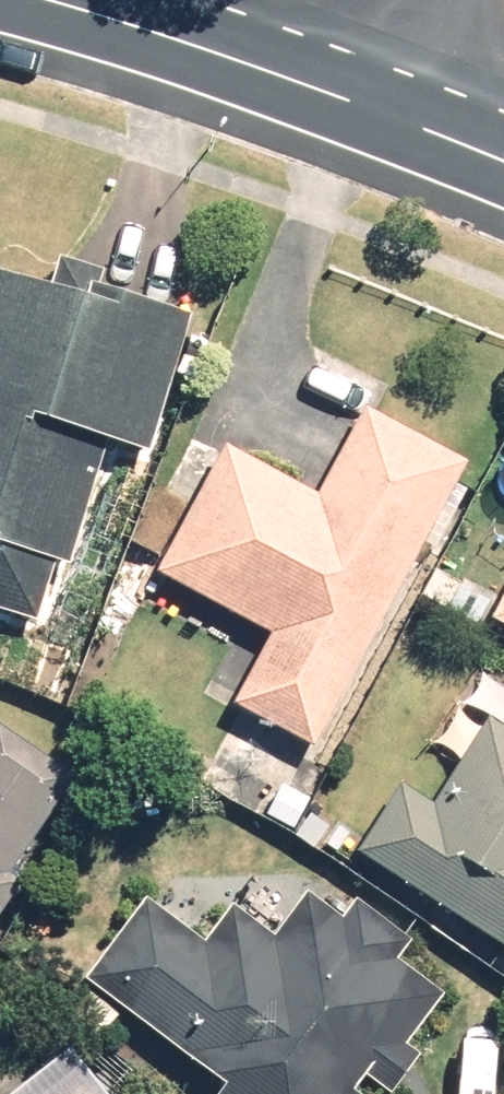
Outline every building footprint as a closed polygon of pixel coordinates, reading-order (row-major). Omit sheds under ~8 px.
[(204,305),(109,276),(113,263),(71,250),(62,278),(0,259),(0,596),(49,611),(67,551),(81,555),(119,433),(160,446),(204,305)] [(324,739),(476,455),(377,402),(330,489),(234,438),(166,564),(284,628),(247,698),(324,739)] [(371,843),(503,931),(503,716),(498,712),(443,796),(414,777),(371,843)] [(84,768),(6,721),(0,731),(0,928),(36,869),(26,862),(84,768)] [(97,971),(240,1073),(224,1093),(381,1093),(368,1084),(378,1069),(404,1088),(432,1047),(417,1036),(453,985),(407,952),(421,932),(366,892),(351,912),(317,887),(285,933),(240,900),(215,935),(154,891),(97,971)] [(81,1036),(9,1093),(127,1093),(81,1036)]
